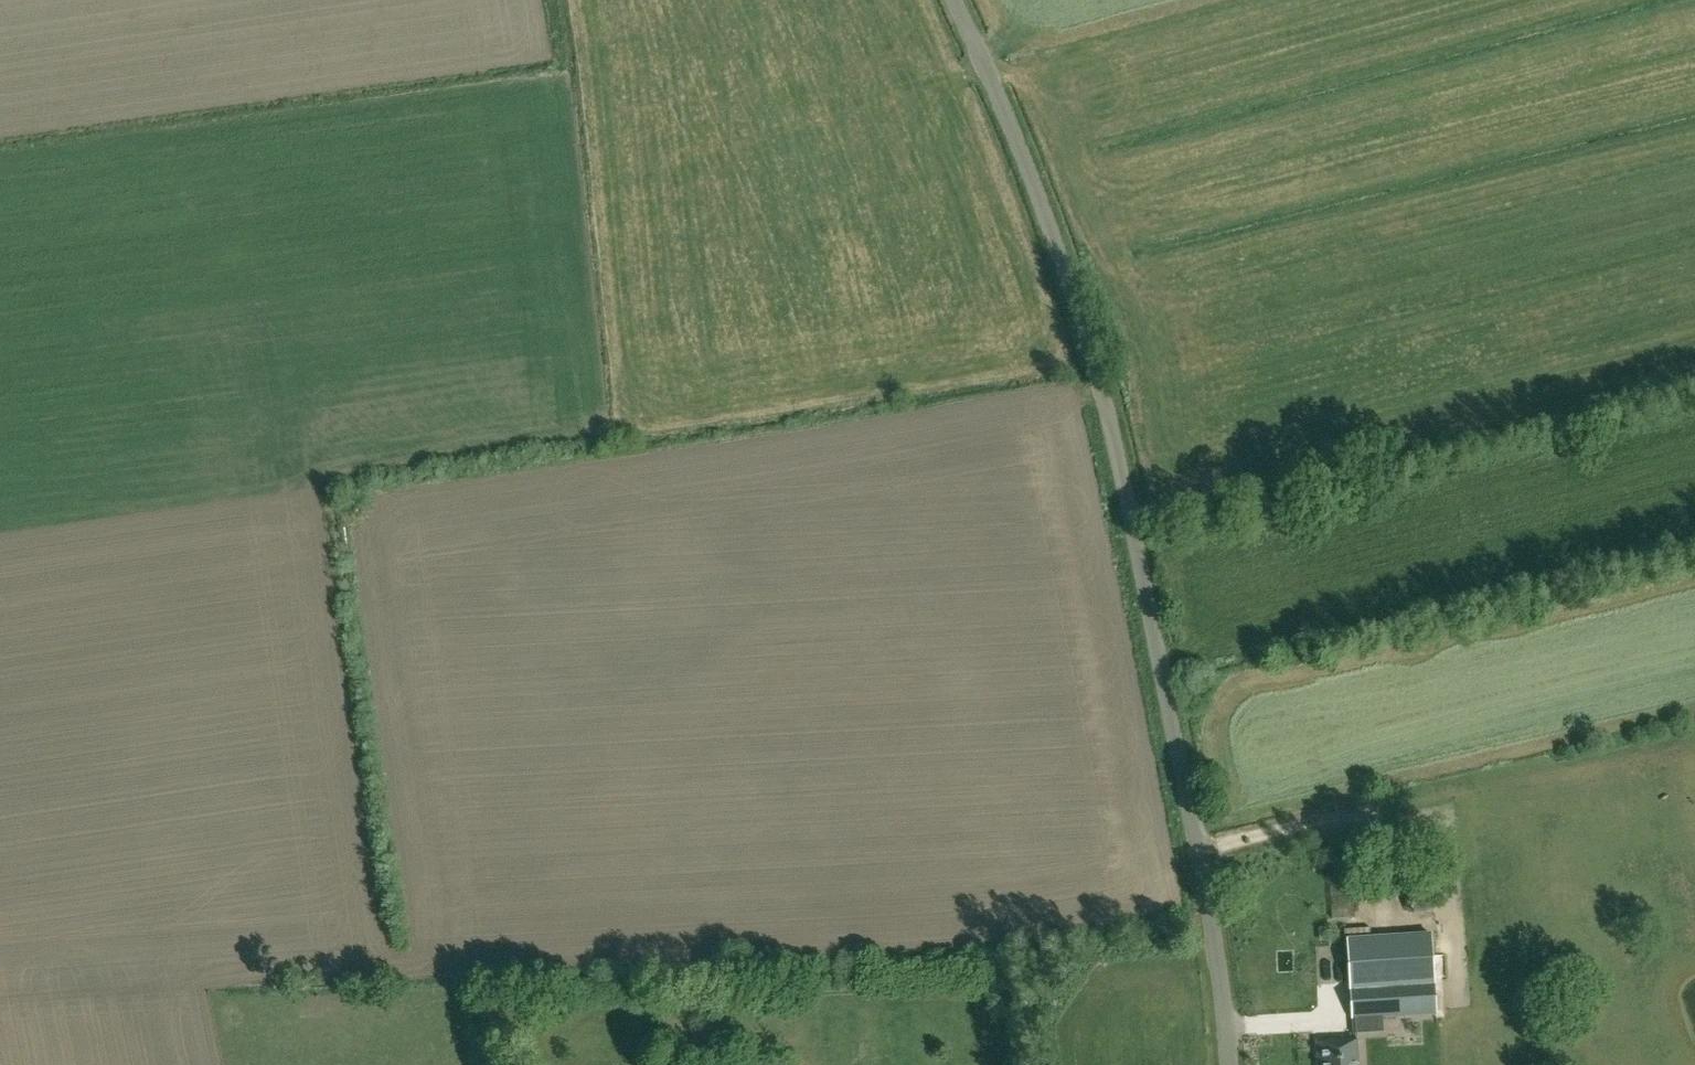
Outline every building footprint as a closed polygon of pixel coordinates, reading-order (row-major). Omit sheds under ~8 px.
[(1350,943),(1352,988),(1355,1035),(1383,1033),(1382,1015),(1402,1014),(1402,1016),(1438,1014),(1433,938),(1350,943)] [(1321,1064),(1358,1064),(1356,1039),(1319,1041),(1321,1064)]
